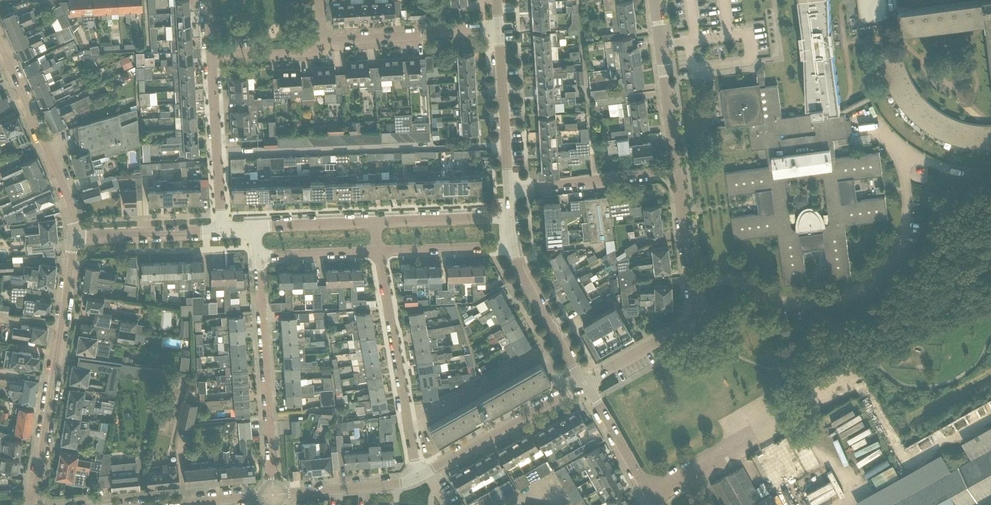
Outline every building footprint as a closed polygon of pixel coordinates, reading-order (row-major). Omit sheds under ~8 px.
[(81,0),(69,0),(70,8),(70,13),(77,13),(78,20),(83,20),(81,0)] [(93,0),(81,0),(83,20),(84,27),(88,27),(87,19),(87,18),(94,18),(94,12),(93,0)] [(105,0),(93,0),(94,12),(101,11),(102,18),(107,18),(105,0)] [(107,18),(111,18),(111,15),(111,11),(118,10),(117,0),(105,0),(107,18)] [(130,0),(117,0),(118,10),(125,10),(126,26),(131,25),(130,0)] [(142,3),(142,0),(130,0),(131,25),(132,25),(132,27),(138,27),(137,16),(135,16),(135,9),(142,9),(142,3)] [(155,0),(148,0),(149,14),(154,14),(156,14),(155,0)] [(175,6),(170,6),(171,13),(190,11),(189,7),(190,7),(189,0),(175,0),(175,6)] [(345,0),(332,0),(334,22),(346,22),(345,0)] [(346,22),(358,21),(357,3),(353,3),(350,3),(350,0),(345,0),(346,22)] [(369,0),(357,0),(357,3),(358,21),(370,20),(369,0)] [(381,1),(374,2),(374,0),(369,0),(370,20),(382,19),(381,1)] [(394,0),(388,0),(389,1),(381,1),(382,19),(395,19),(394,16),(401,15),(401,10),(400,0),(395,0),(394,0)] [(450,3),(441,4),(442,16),(451,15),(451,4),(468,2),(467,0),(450,0),(450,3)] [(548,0),(531,2),(531,7),(532,7),(533,15),(551,13),(556,13),(555,0),(548,0)] [(625,1),(614,2),(614,0),(603,0),(605,17),(612,17),(634,14),(633,8),(632,8),(631,0),(625,1)] [(879,152),(836,158),(833,139),(848,137),(845,113),(841,114),(840,110),(830,32),(829,0),(799,0),(804,43),(806,106),(812,106),(813,113),(782,117),(777,84),(765,86),(764,77),(758,78),(757,75),(758,87),(726,91),(730,124),(718,125),(718,126),(748,122),(751,149),(766,147),(769,167),(725,172),(728,195),(759,191),(762,213),(731,217),(734,239),(778,234),(784,285),(807,282),(802,247),(824,245),(829,279),(851,276),(845,225),(888,219),(885,196),(854,200),(852,179),(882,175),(879,152)] [(860,21),(899,16),(901,33),(930,29),(959,25),(960,25),(986,22),(990,57),(990,63),(990,0),(954,0),(908,6),(908,3),(897,4),(897,0),(857,0),(860,21)] [(61,5),(52,9),(56,18),(57,17),(65,14),(61,5)] [(406,17),(429,17),(429,6),(406,7),(406,17)] [(10,13),(1,17),(6,28),(35,15),(33,10),(18,16),(16,10),(10,13)] [(190,16),(190,11),(171,13),(171,25),(191,24),(190,16)] [(533,22),(532,22),(532,28),(542,27),(550,27),(549,18),(551,18),(556,18),(556,13),(551,13),(533,15),(533,22)] [(65,14),(57,17),(62,28),(71,24),(65,14)] [(634,14),(612,17),(613,25),(619,24),(620,30),(625,29),(635,28),(634,20),(635,20),(634,14)] [(37,20),(37,19),(35,15),(6,28),(11,38),(25,32),(23,26),(37,20)] [(191,33),(191,24),(171,25),(172,39),(177,39),(177,38),(191,37),(191,33)] [(74,37),(69,26),(60,29),(65,41),(74,37)] [(15,49),(41,38),(45,36),(42,31),(38,33),(28,38),(25,32),(11,38),(15,49)] [(556,32),(550,32),(533,33),(533,39),(534,39),(534,47),(553,45),(557,45),(557,46),(560,46),(560,40),(556,40),(556,32)] [(618,33),(608,34),(602,35),(603,41),(605,41),(605,40),(619,39),(618,33)] [(192,42),(191,37),(177,38),(177,39),(172,39),(171,39),(172,52),(192,50),(192,42)] [(41,38),(15,49),(20,60),(29,56),(35,54),(40,51),(37,45),(43,43),(41,38)] [(625,38),(619,39),(605,40),(605,41),(606,50),(613,49),(614,58),(607,59),(608,69),(616,68),(616,67),(623,66),(640,64),(638,47),(627,49),(625,38)] [(79,51),(74,40),(66,44),(71,54),(79,51)] [(558,58),(557,46),(557,45),(553,45),(534,47),(535,54),(534,54),(534,60),(551,59),(558,58)] [(909,75),(909,74),(907,71),(906,67),(905,63),(902,54),(902,50),(902,49),(875,53),(876,54),(878,53),(880,61),(882,69),(884,77),(887,85),(888,86),(890,90),(891,91),(896,101),(900,106),(907,114),(914,121),(919,125),(928,131),(937,137),(947,141),(953,143),(963,146),(974,148),(984,149),(990,148),(990,124),(989,125),(985,125),(977,124),(968,123),(960,120),(956,119),(948,115),(941,111),(934,106),(930,103),(924,98),(919,91),(916,87),(912,80),(909,75)] [(193,59),(192,50),(172,52),(173,64),(193,63),(193,59)] [(144,52),(136,53),(137,66),(155,65),(154,57),(144,57),(144,52)] [(454,54),(454,58),(455,60),(457,60),(458,69),(456,69),(474,68),(474,67),(475,67),(474,62),(473,62),(473,54),(474,54),(474,53),(454,54)] [(84,62),(99,55),(99,54),(91,54),(83,55),(85,57),(82,58),(84,62)] [(125,69),(133,66),(129,55),(120,59),(125,69)] [(426,76),(426,71),(425,64),(420,64),(419,56),(408,57),(408,60),(408,67),(409,78),(410,86),(421,85),(423,88),(423,90),(427,89),(426,82),(426,76)] [(425,56),(425,64),(426,71),(438,70),(438,66),(433,66),(433,56),(425,56)] [(52,63),(56,62),(54,57),(39,63),(36,57),(31,60),(22,64),(27,75),(52,63)] [(94,57),(84,62),(87,68),(91,66),(93,71),(99,68),(94,57)] [(409,78),(408,67),(408,60),(402,60),(402,57),(391,58),(392,77),(397,77),(397,78),(398,79),(399,80),(400,80),(401,81),(402,81),(402,86),(410,86),(409,78)] [(392,77),(391,58),(379,59),(380,69),(381,80),(375,81),(375,89),(382,88),(382,85),(392,85),(392,77)] [(44,73),(54,68),(64,64),(61,59),(59,60),(59,61),(56,62),(52,63),(27,75),(31,85),(46,79),(44,73)] [(369,81),(369,69),(368,59),(357,60),(358,79),(359,87),(367,86),(368,91),(376,91),(375,89),(375,81),(369,81)] [(552,67),(551,59),(534,60),(535,65),(536,65),(536,73),(574,70),(573,64),(563,65),(563,66),(552,67)] [(358,79),(357,60),(345,61),(347,83),(352,82),(353,87),(359,87),(358,79)] [(167,65),(166,65),(167,72),(173,71),(174,77),(194,76),(194,68),(193,68),(193,63),(173,64),(167,65)] [(642,84),(640,64),(623,66),(616,67),(616,68),(617,76),(622,75),(622,77),(621,77),(620,77),(619,78),(618,79),(618,80),(618,81),(618,82),(618,83),(619,84),(620,85),(621,85),(622,85),(622,87),(642,84)] [(334,66),(323,67),(325,93),(325,102),(328,102),(336,102),(342,102),(342,99),(342,97),(342,92),(341,87),(336,88),(336,85),(335,76),(335,73),(334,66)] [(145,67),(136,68),(136,80),(145,80),(145,67)] [(325,93),(323,67),(312,68),(313,89),(307,89),(308,98),(314,98),(314,94),(325,93)] [(302,90),(301,78),(300,68),(289,69),(291,96),(302,96),(302,99),(308,98),(307,89),(302,90)] [(474,76),(474,68),(456,69),(456,74),(458,74),(459,82),(476,81),(476,79),(475,76),(474,76)] [(291,96),(289,69),(278,70),(279,88),(273,89),(274,100),(282,100),(282,97),(291,96)] [(566,77),(566,71),(574,71),(574,70),(536,73),(537,80),(536,80),(536,86),(553,85),(553,77),(562,76),(562,77),(566,77)] [(576,70),(576,83),(584,83),(583,70),(576,70)] [(195,84),(194,76),(174,77),(174,90),(180,90),(194,89),(194,84),(195,84)] [(248,88),(247,78),(247,77),(228,78),(229,90),(248,88)] [(61,85),(65,83),(63,78),(55,82),(49,84),(46,79),(31,85),(36,96),(61,85)] [(53,94),(64,90),(73,86),(72,85),(71,81),(65,83),(61,85),(36,96),(41,107),(50,103),(56,100),(53,94)] [(476,86),(476,81),(459,82),(459,90),(457,90),(458,95),(475,93),(475,86),(476,86)] [(431,96),(435,96),(440,96),(439,91),(435,91),(434,84),(430,84),(431,96)] [(554,93),(553,85),(536,86),(536,92),(537,91),(538,99),(556,98),(556,93),(554,93)] [(620,95),(619,87),(619,86),(606,88),(590,90),(591,99),(597,98),(620,95)] [(845,112),(890,90),(888,86),(842,109),(840,110),(841,114),(845,113),(845,112)] [(262,98),(256,99),(254,99),(254,94),(248,94),(248,88),(229,90),(230,101),(240,100),(240,106),(263,105),(262,98)] [(195,94),(194,89),(180,90),(174,90),(175,103),(181,103),(196,102),(195,94)] [(150,105),(149,92),(146,92),(139,92),(140,106),(150,105)] [(9,105),(5,96),(2,98),(0,93),(0,108),(9,105)] [(476,101),(475,93),(458,95),(458,99),(460,99),(460,107),(477,106),(477,101),(476,101)] [(644,99),(634,100),(629,101),(626,102),(625,94),(620,95),(597,98),(598,105),(622,102),(623,116),(631,115),(647,113),(646,107),(645,107),(644,99)] [(73,102),(75,107),(86,102),(91,100),(89,95),(73,102)] [(576,103),(575,97),(565,97),(556,98),(538,99),(538,106),(537,107),(538,112),(555,111),(554,103),(565,102),(566,103),(576,103)] [(47,120),(72,108),(70,103),(59,108),(56,102),(51,105),(42,109),(47,120)] [(89,107),(86,102),(75,107),(78,112),(89,107)] [(196,110),(196,102),(181,103),(182,116),(196,115),(196,110)] [(253,111),(257,111),(257,110),(263,109),(263,105),(240,106),(241,112),(230,112),(231,123),(250,122),(250,116),(253,116),(253,111)] [(477,111),(477,106),(460,107),(461,115),(459,115),(459,120),(477,119),(476,111),(477,111)] [(66,124),(64,119),(64,118),(74,114),(72,108),(47,120),(52,131),(66,124)] [(139,146),(138,130),(138,119),(137,109),(88,123),(79,125),(73,127),(73,128),(73,131),(74,135),(76,139),(78,143),(79,145),(80,149),(81,153),(80,153),(80,154),(103,148),(105,152),(107,152),(108,155),(109,154),(139,146)] [(648,119),(647,113),(631,115),(623,116),(625,130),(633,129),(648,127),(647,119),(648,119)] [(412,131),(412,123),(411,114),(394,115),(395,131),(399,131),(408,131),(412,131)] [(196,120),(196,115),(182,116),(183,129),(197,128),(197,120),(196,120)] [(8,120),(0,124),(0,143),(15,137),(19,146),(22,147),(28,144),(29,141),(24,131),(23,131),(22,129),(23,128),(17,116),(8,120)] [(555,116),(548,117),(538,118),(538,124),(539,123),(540,131),(558,130),(558,125),(556,125),(555,116)] [(459,120),(456,120),(457,133),(462,133),(479,132),(478,126),(477,126),(477,119),(459,120)] [(375,129),(374,120),(365,120),(365,130),(375,129)] [(349,133),(356,133),(362,133),(361,121),(352,121),(352,124),(349,125),(349,133)] [(250,122),(231,123),(232,135),(239,134),(243,134),(243,139),(240,140),(259,139),(258,133),(256,133),(256,128),(255,122),(250,122)] [(412,122),(412,123),(412,131),(417,131),(430,130),(429,122),(412,122)] [(330,134),(339,133),(344,133),(344,123),(327,124),(327,134),(330,134)] [(198,136),(197,128),(183,129),(183,136),(171,136),(167,136),(167,142),(198,141),(197,136),(198,136)] [(588,128),(580,128),(581,142),(589,141),(588,128)] [(430,130),(417,131),(417,133),(421,137),(421,138),(424,140),(424,141),(428,140),(430,137),(430,130)] [(540,138),(539,138),(539,144),(557,143),(562,143),(561,135),(558,135),(558,133),(558,130),(540,131),(540,138)] [(395,131),(390,132),(390,134),(395,138),(395,139),(398,141),(398,142),(401,141),(404,138),(399,134),(399,131),(395,131)] [(408,131),(399,131),(399,134),(404,138),(406,141),(410,141),(413,138),(408,133),(408,131)] [(412,131),(408,131),(408,133),(413,138),(415,140),(415,141),(419,141),(421,138),(421,137),(417,133),(417,131),(412,131)] [(381,132),(364,133),(371,139),(371,140),(373,142),(377,142),(380,139),(381,138),(382,138),(381,132)] [(381,141),(381,142),(392,142),(395,139),(395,138),(390,134),(390,132),(386,132),(381,132),(382,138),(381,138),(381,141)] [(339,133),(330,134),(338,141),(341,143),(341,144),(344,144),(346,140),(339,134),(339,133)] [(344,133),(339,133),(339,134),(346,140),(349,143),(352,143),(355,140),(347,133),(344,133)] [(349,133),(347,133),(355,140),(357,142),(357,143),(360,143),(363,140),(356,133),(349,133)] [(362,133),(356,133),(363,140),(365,142),(365,143),(368,143),(371,140),(371,139),(364,133),(362,133)] [(314,134),(305,135),(312,141),(311,142),(314,144),(314,145),(317,145),(321,141),(314,135),(314,134)] [(322,134),(314,134),(314,135),(321,141),(323,144),(326,144),(330,141),(322,134)] [(327,134),(322,134),(330,141),(332,143),(332,144),(335,144),(338,141),(330,134),(327,134)] [(288,135),(279,136),(279,146),(290,146),(294,142),(288,136),(288,135)] [(296,135),(288,135),(288,136),(294,142),(296,144),(296,145),(299,145),(303,142),(296,135)] [(305,135),(296,135),(303,142),(305,144),(305,145),(308,145),(311,142),(312,141),(305,135)] [(612,138),(606,139),(608,153),(618,151),(629,150),(629,154),(633,154),(634,160),(652,158),(650,142),(643,143),(642,140),(638,143),(632,144),(629,145),(628,136),(620,137),(612,138)] [(277,138),(276,138),(275,138),(270,138),(269,138),(264,139),(264,147),(277,146),(277,138)] [(198,146),(198,141),(167,142),(160,143),(160,150),(180,149),(180,155),(184,155),(189,155),(199,154),(198,146)] [(557,143),(539,144),(540,150),(541,150),(541,157),(579,155),(580,155),(590,154),(589,148),(589,141),(581,142),(576,142),(576,149),(568,149),(568,151),(559,151),(557,151),(557,143)] [(110,159),(109,154),(108,155),(107,152),(105,152),(103,148),(80,154),(73,156),(77,173),(88,170),(89,175),(101,175),(102,178),(104,177),(102,172),(104,172),(103,171),(103,170),(103,169),(103,168),(103,167),(103,166),(104,165),(104,164),(105,163),(105,162),(106,161),(107,161),(108,160),(109,160),(109,159),(110,159)] [(427,151),(419,152),(420,160),(428,160),(428,157),(427,151)] [(415,162),(415,152),(401,152),(401,158),(402,163),(415,162)] [(349,154),(336,155),(336,160),(336,163),(349,163),(349,160),(349,154)] [(312,156),(309,156),(310,161),(310,165),(323,164),(323,161),(322,155),(312,156)] [(562,169),(567,165),(579,164),(579,155),(541,157),(542,165),(541,165),(541,171),(547,170),(547,179),(559,178),(558,170),(562,169)] [(296,156),(283,157),(283,165),(296,164),(296,162),(296,156)] [(45,174),(37,157),(28,161),(1,173),(3,178),(24,169),(27,177),(35,173),(37,177),(45,174)] [(283,157),(270,157),(270,163),(270,169),(283,168),(283,165),(283,157)] [(244,168),(244,158),(230,159),(231,169),(244,168)] [(152,168),(160,168),(160,162),(140,164),(141,174),(142,173),(142,174),(152,173),(152,168)] [(429,192),(428,177),(428,169),(415,169),(415,177),(416,193),(429,192)] [(455,191),(454,169),(449,169),(449,176),(442,176),(442,192),(455,191)] [(468,191),(468,175),(462,175),(462,170),(455,170),(455,169),(454,169),(455,191),(468,191)] [(258,183),(258,178),(250,178),(250,171),(244,172),(244,179),(245,199),(258,199),(258,183)] [(20,196),(49,183),(45,174),(37,177),(35,173),(27,177),(14,183),(20,196)] [(143,199),(142,189),(142,177),(142,174),(142,173),(141,174),(135,174),(135,177),(136,185),(132,185),(132,188),(123,188),(124,206),(137,205),(137,199),(143,199)] [(187,185),(187,173),(181,173),(182,181),(174,181),(174,186),(175,202),(188,201),(187,185)] [(363,195),(363,179),(357,179),(357,173),(350,173),(349,174),(350,195),(363,195)] [(377,194),(376,173),(368,174),(368,179),(363,179),(363,195),(377,194)] [(390,194),(389,178),(382,178),(381,173),(376,173),(377,194),(390,194)] [(337,196),(337,180),(331,180),(330,174),(323,175),(323,180),(324,196),(337,196)] [(350,195),(349,174),(349,175),(336,175),(337,180),(337,196),(350,195)] [(488,175),(481,175),(481,174),(481,175),(468,175),(468,191),(481,190),(481,192),(482,192),(482,184),(488,184),(489,184),(488,174),(488,175)] [(108,190),(120,186),(116,175),(110,176),(104,177),(102,178),(101,175),(89,175),(93,187),(92,187),(82,190),(86,201),(102,197),(110,195),(108,190)] [(298,197),(297,175),(292,175),(292,182),(284,182),(285,198),(298,197)] [(311,197),(310,181),(305,181),(305,176),(297,177),(297,175),(298,197),(311,197)] [(318,181),(310,181),(311,197),(324,196),(323,180),(323,175),(318,175),(318,181)] [(245,199),(244,179),(240,179),(240,176),(231,177),(232,202),(233,202),(233,200),(245,199)] [(442,192),(442,176),(428,177),(429,192),(442,192)] [(416,193),(415,177),(402,178),(403,193),(416,193)] [(271,198),(271,179),(258,179),(258,178),(258,183),(258,199),(271,198)] [(285,198),(284,182),(277,182),(277,178),(271,179),(271,198),(285,198)] [(403,193),(402,178),(389,178),(390,194),(403,193)] [(200,179),(187,180),(187,185),(188,201),(200,201),(200,203),(201,203),(201,197),(208,197),(208,199),(209,199),(208,184),(201,185),(200,179)] [(161,186),(161,180),(153,180),(154,187),(148,187),(148,205),(149,205),(149,203),(162,202),(161,186)] [(175,202),(174,186),(168,186),(168,180),(161,180),(161,186),(162,202),(175,202)] [(25,214),(46,206),(55,202),(50,189),(34,196),(28,198),(31,204),(22,207),(4,215),(8,224),(28,220),(25,214)] [(612,225),(611,216),(609,202),(610,202),(609,196),(584,199),(587,217),(589,234),(590,241),(590,242),(605,240),(614,239),(612,225)] [(587,217),(584,199),(570,201),(571,210),(560,211),(561,217),(575,216),(581,215),(580,212),(583,212),(583,218),(587,217)] [(629,199),(610,202),(609,202),(611,216),(621,214),(631,213),(629,199)] [(543,204),(544,218),(561,217),(560,211),(560,203),(554,204),(554,203),(551,203),(552,204),(543,204)] [(658,205),(643,207),(640,204),(637,208),(638,214),(639,215),(644,214),(644,221),(661,219),(660,213),(659,213),(658,205)] [(561,230),(561,217),(544,218),(545,231),(561,230)] [(589,234),(587,217),(583,218),(584,222),(581,222),(583,235),(583,241),(590,241),(589,234)] [(55,218),(45,219),(39,220),(40,225),(24,226),(25,232),(56,229),(55,218)] [(661,225),(661,219),(644,221),(646,235),(651,234),(661,233),(660,225),(661,225)] [(56,229),(25,232),(26,242),(33,241),(34,243),(32,243),(33,253),(42,252),(43,255),(47,255),(55,255),(54,243),(53,243),(53,241),(57,240),(56,229)] [(562,237),(561,230),(545,231),(546,245),(562,244),(562,243),(567,243),(567,237),(562,237)] [(635,242),(624,249),(626,252),(628,255),(639,248),(635,242)] [(642,255),(636,256),(636,263),(638,263),(669,259),(667,246),(657,247),(651,248),(652,256),(643,257),(642,255)] [(607,254),(600,258),(604,264),(606,267),(616,262),(615,250),(615,249),(607,254)] [(553,268),(577,255),(575,251),(567,256),(568,257),(565,259),(560,250),(547,257),(553,268)] [(579,259),(577,255),(553,268),(560,279),(572,272),(567,264),(570,262),(571,263),(579,259)] [(627,256),(617,262),(618,275),(626,270),(628,269),(629,269),(627,256)] [(590,268),(601,262),(598,258),(588,264),(590,268)] [(638,264),(634,266),(636,269),(639,268),(653,266),(654,274),(660,274),(670,272),(669,259),(638,263),(638,264)] [(13,261),(0,262),(0,271),(13,270),(13,261)] [(191,275),(191,261),(178,262),(179,276),(180,289),(192,288),(192,281),(192,275),(191,275)] [(204,288),(204,271),(204,261),(191,261),(191,275),(192,275),(192,281),(200,281),(200,288),(204,288)] [(167,276),(166,262),(154,263),(154,277),(164,276),(164,280),(163,280),(163,298),(168,298),(167,289),(167,283),(167,276)] [(179,276),(178,262),(166,262),(167,276),(167,283),(175,283),(175,289),(180,289),(179,276)] [(55,275),(56,265),(40,263),(39,267),(24,265),(24,271),(55,275)] [(141,277),(140,277),(141,283),(150,283),(151,290),(151,300),(155,301),(155,290),(154,277),(154,263),(141,263),(141,267),(141,277)] [(485,264),(472,265),(472,279),(473,293),(473,302),(485,294),(482,289),(477,293),(477,283),(485,283),(485,264)] [(454,280),(460,279),(460,265),(447,266),(448,293),(445,293),(445,303),(453,303),(452,287),(454,287),(454,280)] [(472,279),(472,265),(460,265),(460,279),(460,293),(465,293),(465,283),(463,284),(463,279),(472,279)] [(103,269),(100,269),(100,268),(85,266),(83,277),(114,282),(115,276),(105,275),(105,272),(103,269)] [(429,281),(428,266),(416,267),(416,281),(417,281),(426,281),(426,285),(424,285),(425,294),(429,294),(429,281)] [(442,293),(441,276),(441,266),(428,266),(429,281),(438,280),(439,284),(437,284),(438,303),(445,303),(445,293),(442,293)] [(138,285),(137,267),(128,267),(125,283),(130,284),(137,285),(138,285)] [(417,294),(417,281),(416,281),(416,267),(403,267),(404,289),(412,288),(412,294),(404,294),(405,305),(417,305),(417,294)] [(224,282),(223,268),(210,268),(211,296),(216,296),(216,289),(224,289),(223,282),(224,282)] [(236,271),(236,268),(223,268),(224,282),(223,282),(224,289),(224,295),(225,295),(226,312),(240,311),(239,303),(231,303),(230,290),(244,289),(243,270),(236,271)] [(341,284),(351,283),(350,269),(338,270),(338,284),(338,292),(339,297),(339,308),(346,308),(346,300),(343,297),(343,287),(341,287),(341,284)] [(363,269),(350,269),(351,283),(351,307),(366,307),(366,299),(356,300),(356,291),(356,283),(364,283),(363,269)] [(338,284),(338,270),(325,270),(326,285),(321,285),(322,298),(331,297),(331,292),(338,292),(338,284)] [(626,270),(618,275),(620,290),(633,283),(626,270)] [(53,286),(55,275),(24,271),(23,274),(12,274),(11,282),(23,283),(24,278),(38,280),(37,284),(43,285),(53,286)] [(304,285),(304,271),(291,272),(292,286),(301,285),(302,289),(300,289),(300,298),(305,298),(305,293),(305,285),(304,285)] [(322,298),(321,285),(317,285),(317,271),(304,271),(304,285),(305,285),(305,293),(313,293),(313,309),(322,308),(322,298)] [(293,299),(292,286),(291,272),(279,272),(279,286),(286,286),(286,302),(281,302),(281,310),(293,310),(293,301),(293,299)] [(566,290),(589,276),(587,273),(579,277),(580,279),(577,280),(572,272),(560,279),(566,290)] [(589,276),(566,290),(572,301),(584,294),(587,292),(586,289),(583,285),(592,280),(589,276)] [(113,288),(114,282),(83,277),(81,288),(96,290),(97,285),(113,288)] [(135,292),(137,285),(130,284),(125,283),(124,290),(135,292)] [(671,297),(671,284),(661,285),(654,285),(654,290),(639,290),(639,295),(639,298),(671,297)] [(40,289),(33,288),(12,288),(10,300),(17,301),(16,303),(18,305),(25,306),(24,312),(30,313),(40,315),(40,312),(48,313),(51,300),(39,298),(40,289)] [(482,315),(506,302),(500,291),(484,300),(488,307),(480,311),(482,315)] [(589,302),(584,294),(572,301),(578,312),(602,298),(599,294),(591,299),(592,300),(589,302)] [(88,296),(85,310),(94,311),(93,314),(91,325),(99,326),(99,325),(109,326),(120,328),(120,330),(135,332),(137,321),(122,318),(114,317),(111,316),(112,310),(109,310),(110,300),(104,299),(98,298),(88,296)] [(208,303),(208,302),(203,302),(203,296),(192,297),(193,304),(193,314),(202,314),(209,313),(208,303)] [(629,305),(622,305),(624,317),(630,316),(630,314),(638,314),(638,305),(654,304),(654,310),(663,309),(672,309),(671,297),(639,298),(634,298),(634,305),(629,305)] [(632,334),(612,299),(589,311),(593,317),(582,323),(599,353),(632,334)] [(218,302),(208,303),(209,313),(218,313),(218,302)] [(506,302),(482,315),(479,317),(481,322),(483,323),(492,318),(495,323),(500,320),(512,313),(506,302)] [(193,314),(193,304),(187,304),(187,307),(180,307),(181,315),(191,314),(191,315),(193,314)] [(459,317),(455,305),(446,305),(450,319),(459,317)] [(437,315),(437,312),(436,308),(419,311),(409,313),(411,325),(425,323),(424,317),(437,315)] [(337,311),(327,312),(328,322),(338,321),(337,311)] [(370,311),(360,312),(356,313),(357,320),(350,321),(350,322),(345,323),(345,328),(372,323),(370,311)] [(300,321),(309,320),(309,312),(302,313),(293,313),(293,317),(281,317),(282,330),(296,329),(296,324),(300,323),(300,321)] [(494,337),(518,323),(512,313),(500,320),(504,328),(501,330),(500,328),(487,336),(489,340),(494,337)] [(244,328),(243,315),(233,316),(222,316),(222,325),(217,325),(217,330),(244,328)] [(82,323),(79,340),(84,341),(85,335),(91,336),(92,333),(101,334),(101,337),(101,338),(109,339),(110,335),(118,336),(117,339),(134,342),(135,332),(120,330),(120,328),(109,326),(99,325),(99,326),(91,325),(82,323)] [(374,335),(372,323),(345,328),(346,329),(342,329),(342,328),(329,330),(331,341),(335,340),(334,334),(352,331),(354,339),(374,335)] [(413,337),(441,333),(440,327),(426,329),(425,323),(411,325),(413,337)] [(518,323),(494,337),(497,341),(505,336),(506,339),(510,337),(511,340),(512,341),(524,334),(518,323)] [(47,328),(37,326),(30,325),(22,324),(21,329),(13,328),(11,336),(28,339),(28,342),(29,344),(33,345),(34,344),(35,340),(45,342),(47,328)] [(464,326),(467,335),(473,332),(468,324),(464,326)] [(245,340),(244,328),(217,330),(217,334),(223,334),(224,342),(245,340)] [(304,334),(297,335),(296,329),(282,330),(283,342),(310,341),(310,336),(304,336),(304,334)] [(466,341),(462,329),(456,330),(459,342),(466,341)] [(445,336),(444,332),(441,333),(413,337),(415,350),(438,346),(436,338),(445,336)] [(79,340),(77,350),(87,352),(99,354),(108,356),(111,341),(109,339),(101,338),(101,337),(101,334),(92,333),(91,336),(85,335),(84,341),(79,340)] [(512,341),(504,346),(509,354),(511,357),(530,345),(524,334),(512,341)] [(376,348),(374,335),(354,339),(355,347),(349,348),(350,352),(376,348)] [(246,352),(245,340),(224,342),(224,349),(218,350),(218,354),(246,352)] [(301,346),(310,345),(310,341),(283,342),(284,355),(298,354),(297,344),(301,344),(301,346)] [(436,352),(430,353),(429,348),(438,346),(415,350),(417,362),(444,357),(444,358),(453,356),(452,351),(444,353),(437,354),(436,352)] [(379,360),(376,348),(350,352),(350,357),(351,358),(357,357),(358,363),(379,360)] [(37,355),(31,354),(31,353),(13,350),(11,359),(5,358),(4,366),(14,368),(14,365),(27,367),(26,368),(32,369),(33,366),(38,367),(39,357),(36,356),(37,355)] [(246,352),(218,354),(214,355),(214,359),(225,358),(226,366),(246,365),(246,352)] [(470,353),(464,354),(468,367),(470,366),(473,365),(470,353)] [(299,363),(298,354),(284,355),(285,367),(312,365),(312,361),(302,361),(302,363),(299,363)] [(182,355),(181,368),(188,369),(190,356),(182,355)] [(204,356),(197,356),(194,356),(195,368),(205,368),(204,356)] [(73,365),(70,382),(78,383),(79,387),(85,388),(88,384),(102,387),(103,379),(99,379),(100,370),(109,372),(105,391),(116,393),(119,376),(122,364),(106,361),(88,358),(78,357),(77,366),(73,365)] [(445,362),(444,358),(444,357),(417,362),(420,374),(434,372),(433,366),(439,365),(439,363),(445,362)] [(381,372),(379,360),(358,363),(360,371),(353,372),(354,377),(381,372)] [(122,364),(119,376),(163,382),(164,370),(122,364)] [(247,377),(246,365),(226,366),(226,374),(217,375),(217,379),(247,377)] [(303,370),(312,370),(312,365),(285,367),(286,379),(300,379),(299,369),(303,369),(303,370)] [(322,375),(332,374),(332,365),(321,366),(322,375)] [(434,372),(420,374),(422,386),(449,382),(463,379),(476,377),(473,365),(470,366),(471,373),(447,377),(438,379),(439,381),(435,381),(434,372)] [(494,412),(550,380),(541,365),(485,396),(494,412)] [(381,372),(354,377),(355,381),(355,383),(368,381),(369,387),(383,384),(381,372)] [(9,386),(9,387),(37,392),(39,380),(23,377),(22,382),(10,380),(0,378),(0,384),(9,386)] [(248,389),(247,377),(217,379),(217,384),(225,383),(226,391),(234,390),(248,389)] [(323,378),(323,389),(333,389),(331,377),(323,378)] [(300,379),(286,379),(286,392),(313,390),(313,386),(308,386),(307,379),(300,379)] [(438,397),(436,387),(440,386),(440,388),(449,386),(450,391),(459,387),(464,382),(463,379),(422,386),(424,399),(438,397)] [(385,396),(383,384),(369,387),(370,392),(363,394),(363,396),(357,397),(358,401),(385,396)] [(9,388),(6,390),(8,393),(7,394),(9,394),(13,400),(14,400),(18,398),(19,400),(19,401),(25,402),(35,404),(37,392),(9,387),(9,388)] [(84,396),(85,391),(80,390),(70,388),(68,401),(94,405),(95,398),(84,396)] [(249,402),(248,389),(234,390),(235,400),(231,400),(231,399),(222,399),(205,401),(204,393),(204,392),(200,393),(200,405),(249,402)] [(335,405),(333,389),(323,389),(323,390),(317,390),(313,390),(286,392),(287,405),(301,404),(301,397),(314,396),(314,395),(320,394),(321,405),(335,405)] [(342,395),(342,391),(336,392),(338,404),(344,403),(343,402),(348,401),(347,395),(342,395)] [(387,409),(385,396),(358,401),(349,403),(350,407),(359,406),(359,405),(364,404),(366,413),(387,409)] [(488,416),(494,412),(485,396),(429,428),(438,444),(480,420),(479,418),(486,413),(488,416)] [(102,401),(101,406),(106,407),(113,408),(114,400),(109,400),(108,402),(102,401)] [(93,412),(94,405),(68,401),(66,414),(76,415),(81,416),(82,410),(93,412)] [(193,427),(198,405),(182,401),(177,424),(193,427)] [(200,405),(199,412),(212,411),(212,409),(235,407),(236,416),(240,415),(250,415),(249,402),(200,405)] [(32,422),(34,409),(16,406),(15,411),(18,412),(17,419),(32,422)] [(840,424),(862,413),(860,408),(838,419),(840,424)] [(577,410),(567,416),(575,432),(586,426),(577,410)] [(0,422),(0,423),(7,424),(9,412),(2,411),(0,422)] [(395,462),(394,448),(393,444),(385,444),(384,432),(392,431),(391,417),(388,417),(388,415),(379,417),(378,417),(379,421),(381,445),(382,463),(395,462)] [(575,432),(567,416),(556,422),(565,438),(575,432)] [(80,420),(75,419),(66,418),(64,430),(89,434),(90,427),(79,426),(80,420)] [(29,435),(32,422),(17,419),(16,427),(13,427),(12,432),(20,433),(29,435)] [(364,419),(354,421),(354,427),(364,426),(364,419)] [(299,420),(291,420),(292,434),(300,433),(299,420)] [(235,421),(226,421),(225,425),(224,430),(223,430),(222,433),(233,433),(235,421)] [(250,421),(240,422),(238,422),(239,430),(251,429),(250,421)] [(354,429),(354,427),(354,421),(342,422),(341,430),(354,429)] [(565,438),(556,422),(545,428),(554,444),(557,449),(562,446),(559,441),(565,438)] [(870,480),(894,467),(885,451),(870,460),(865,451),(878,444),(869,427),(849,438),(852,444),(848,446),(854,459),(858,457),(870,480)] [(554,444),(545,428),(535,434),(544,450),(550,446),(553,451),(557,449),(554,444)] [(247,464),(246,453),(245,438),(252,438),(251,429),(239,430),(241,453),(243,480),(255,479),(254,464),(247,464)] [(88,441),(89,434),(64,430),(61,443),(71,445),(76,445),(77,440),(88,441)] [(12,440),(2,438),(3,432),(0,431),(0,450),(1,450),(20,454),(22,442),(12,440)] [(357,465),(356,445),(354,431),(352,431),(352,435),(350,435),(351,442),(343,443),(342,434),(336,435),(337,451),(343,451),(345,467),(357,465)] [(539,449),(535,442),(530,433),(519,439),(528,455),(530,459),(535,457),(532,453),(539,449)] [(380,436),(367,437),(369,450),(370,464),(382,463),(381,445),(380,436)] [(593,438),(584,443),(583,444),(586,450),(596,444),(593,438)] [(528,455),(519,439),(508,445),(517,461),(528,455)] [(322,473),(319,442),(308,443),(311,474),(322,473)] [(322,442),(319,442),(322,473),(333,472),(333,469),(339,469),(337,452),(331,452),(331,454),(327,455),(326,442),(322,442)] [(302,450),(296,451),(297,458),(299,457),(300,474),(311,474),(308,443),(302,444),(302,450)] [(370,464),(369,450),(364,451),(363,444),(356,445),(357,465),(370,464)] [(586,450),(583,444),(577,448),(580,453),(586,450)] [(517,461),(508,445),(498,452),(507,467),(517,461)] [(585,468),(606,456),(600,446),(584,454),(579,457),(585,468)] [(890,504),(966,504),(990,491),(990,449),(890,504)] [(231,466),(229,454),(229,450),(224,450),(225,466),(218,467),(219,472),(220,482),(232,481),(230,466),(231,466)] [(90,460),(80,459),(77,458),(78,454),(61,451),(58,464),(75,468),(79,469),(89,470),(90,460)] [(216,472),(216,465),(218,465),(217,451),(208,451),(208,461),(184,463),(184,475),(185,485),(217,482),(216,472)] [(502,467),(498,460),(493,452),(483,458),(491,473),(502,467)] [(112,473),(110,453),(103,453),(99,475),(112,473)] [(243,480),(241,453),(236,453),(236,454),(237,465),(231,466),(230,466),(232,481),(243,480)] [(567,453),(561,456),(565,462),(570,459),(567,453)] [(20,464),(18,464),(19,459),(0,456),(0,469),(17,472),(17,471),(19,471),(20,464)] [(565,462),(561,456),(556,459),(559,465),(565,462)] [(591,479),(612,467),(606,456),(585,468),(591,479)] [(491,473),(483,458),(472,464),(481,479),(487,476),(490,480),(494,478),(491,473)] [(551,471),(546,462),(545,461),(535,467),(540,477),(551,471)] [(179,486),(178,476),(177,462),(162,463),(162,470),(147,472),(148,488),(179,486)] [(78,476),(79,469),(75,468),(58,464),(56,477),(67,479),(66,483),(82,485),(84,477),(78,476)] [(481,479),(472,464),(462,470),(470,485),(481,479)] [(564,466),(563,466),(554,471),(561,482),(570,476),(564,466)] [(754,488),(742,466),(710,484),(717,496),(720,495),(725,504),(746,504),(765,494),(760,485),(754,488)] [(540,477),(535,467),(524,473),(530,483),(540,477)] [(597,489),(618,477),(612,467),(591,479),(597,489)] [(470,485),(462,470),(451,476),(460,491),(470,485)] [(139,489),(138,479),(138,473),(111,476),(111,482),(112,492),(139,489)] [(530,483),(524,473),(513,479),(519,489),(530,483)] [(795,496),(820,485),(815,474),(790,485),(795,496)] [(576,487),(570,476),(561,482),(566,492),(576,487)] [(624,488),(618,477),(597,489),(599,495),(605,491),(608,497),(624,488)] [(515,490),(510,481),(509,480),(498,486),(504,496),(515,490)] [(10,484),(0,485),(0,492),(11,491),(10,484)] [(504,496),(498,486),(488,492),(493,502),(504,496)] [(582,497),(576,487),(566,492),(572,503),(582,497)] [(488,492),(477,498),(481,504),(487,504),(493,502),(488,492)] [(628,504),(622,494),(613,499),(606,502),(608,504),(627,504),(628,504)]
